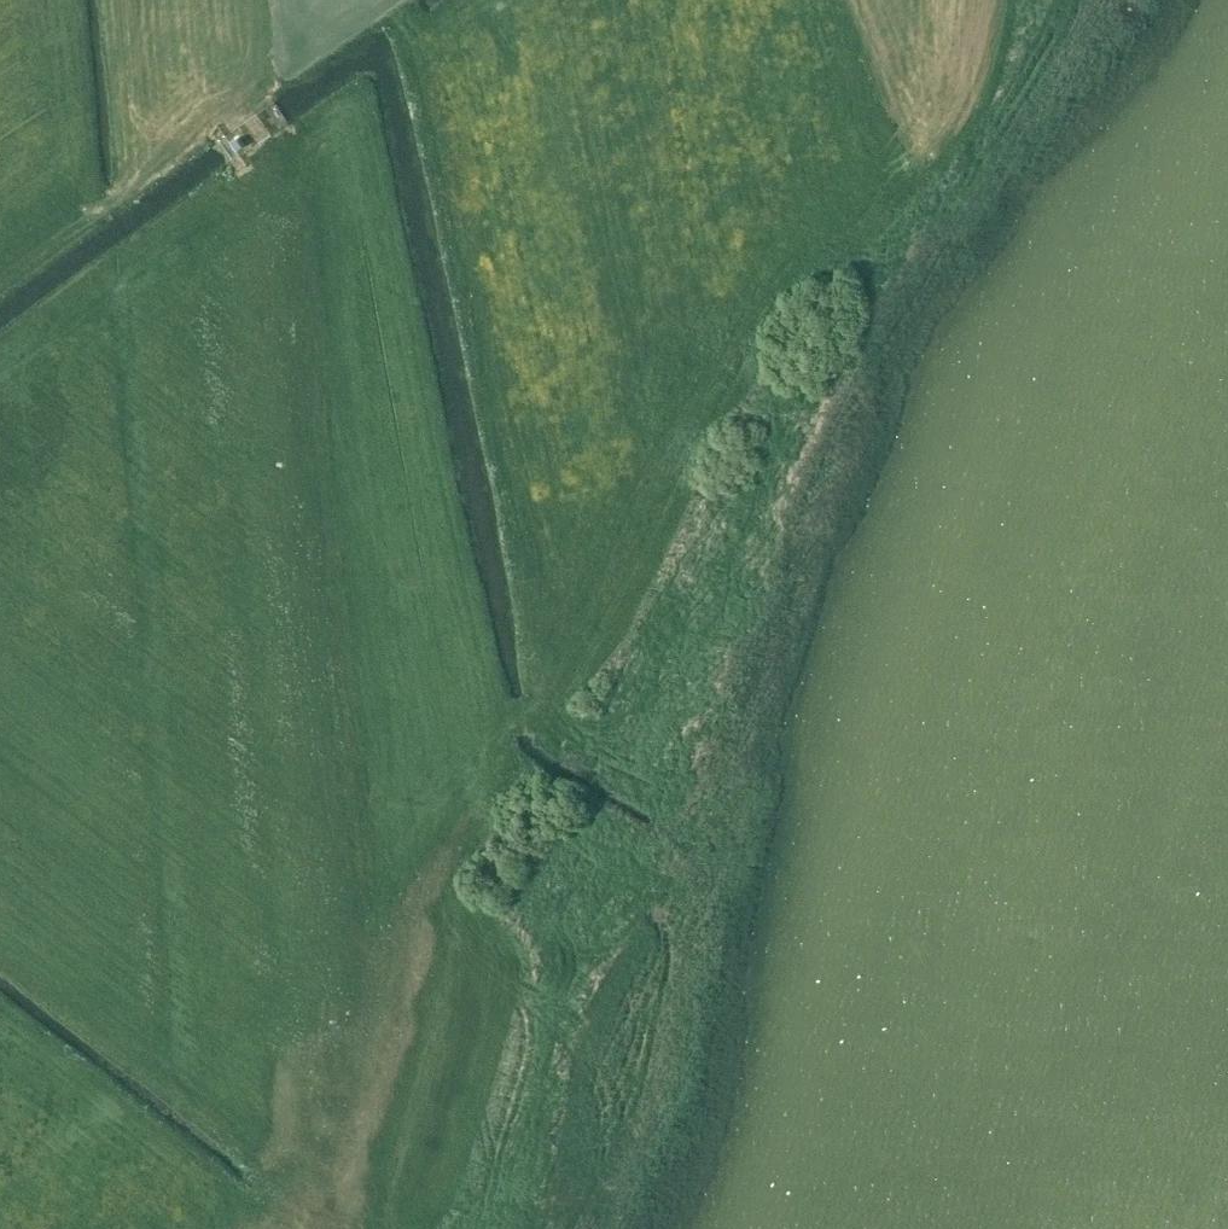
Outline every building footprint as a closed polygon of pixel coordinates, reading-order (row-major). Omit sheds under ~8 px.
[(237,135),(230,140),(236,148),(243,143),(237,135)]
